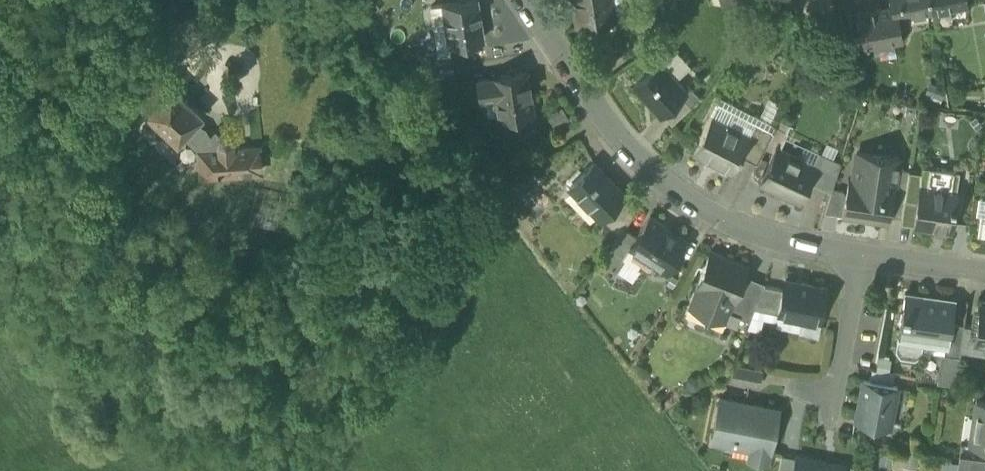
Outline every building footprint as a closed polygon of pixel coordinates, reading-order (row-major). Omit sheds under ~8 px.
[(450,43),(482,38),(476,0),(460,0),(444,3),(450,43)] [(578,25),(614,18),(611,0),(574,0),(578,25)] [(931,10),(930,0),(893,0),(894,6),(895,6),(897,17),(931,11),(931,10)] [(931,10),(966,4),(966,0),(930,0),(931,10)] [(901,38),(897,17),(895,6),(894,6),(878,9),(877,7),(867,9),(867,10),(860,12),(859,12),(863,34),(865,45),(901,38)] [(847,12),(851,36),(863,34),(859,12),(860,12),(860,10),(847,12)] [(405,60),(412,72),(454,65),(451,53),(405,60)] [(659,60),(633,83),(660,113),(662,112),(681,94),(686,89),(659,60)] [(423,88),(456,83),(454,65),(412,72),(423,88)] [(526,71),(494,76),(497,95),(500,116),(532,111),(526,71)] [(481,97),(497,95),(494,76),(478,78),(481,97)] [(177,139),(184,132),(196,120),(203,112),(172,83),(146,109),(177,139)] [(662,112),(671,122),(691,104),(681,94),(662,112)] [(693,149),(732,169),(741,152),(749,135),(710,115),(693,149)] [(210,134),(196,120),(184,132),(201,149),(232,147),(232,140),(231,138),(229,136),(227,135),(224,135),(222,136),(215,129),(210,134)] [(741,152),(757,160),(771,135),(754,126),(749,135),(741,152)] [(258,145),(232,147),(201,149),(200,149),(201,173),(260,169),(258,145)] [(762,181),(797,198),(807,176),(813,163),(812,163),(778,147),(762,181)] [(807,176),(832,187),(832,186),(841,160),(818,150),(812,163),(813,163),(807,176)] [(853,177),(894,183),(897,167),(898,157),(857,150),(853,177)] [(594,160),(569,184),(599,214),(600,213),(610,204),(611,205),(622,194),(624,191),(594,160)] [(904,197),(918,199),(925,200),(927,185),(956,189),(959,170),(922,164),(921,170),(909,168),(908,169),(906,186),(904,197)] [(908,169),(897,167),(894,183),(894,184),(906,186),(908,169)] [(894,184),(894,183),(853,177),(851,194),(845,193),(842,213),(869,217),(869,211),(889,214),(894,184)] [(889,214),(901,216),(904,197),(906,186),(894,184),(889,214)] [(950,229),(956,189),(927,185),(925,200),(918,199),(914,224),(950,229)] [(841,188),(832,186),(832,187),(824,210),(842,213),(845,193),(841,188)] [(600,213),(619,232),(624,226),(636,208),(622,194),(611,205),(610,204),(600,213)] [(918,199),(904,197),(901,216),(900,222),(914,224),(918,199)] [(633,241),(624,255),(637,264),(643,254),(666,269),(686,239),(664,224),(664,223),(650,213),(636,234),(632,240),(633,241)] [(636,234),(624,226),(619,232),(609,245),(624,255),(633,241),(632,240),(636,234)] [(617,267),(624,255),(609,245),(602,257),(617,267)] [(709,249),(696,283),(733,298),(740,280),(743,273),(747,264),(709,249)] [(764,281),(743,273),(740,280),(761,288),(763,283),(764,281)] [(778,311),(803,316),(819,319),(827,283),(802,279),(801,284),(785,281),(787,276),(785,275),(783,287),(778,311)] [(802,279),(787,276),(785,281),(801,284),(802,279)] [(749,318),(754,306),(761,288),(740,280),(733,298),(729,310),(739,314),(749,318)] [(729,310),(733,298),(696,283),(689,301),(726,316),(729,310)] [(763,283),(761,288),(754,306),(778,311),(783,287),(763,283)] [(905,291),(899,333),(921,336),(922,330),(946,334),(949,334),(951,321),(954,298),(905,291)] [(687,305),(725,319),(726,316),(689,301),(687,305)] [(984,352),(984,303),(979,302),(976,324),(972,350),(984,352)] [(739,314),(729,310),(726,316),(725,319),(735,324),(739,314)] [(817,331),(819,319),(803,316),(800,328),(817,331)] [(959,355),(960,349),(964,323),(951,321),(949,334),(946,334),(945,339),(943,352),(959,355)] [(964,322),(964,323),(960,349),(972,350),(976,324),(964,322)] [(922,330),(921,336),(945,339),(946,334),(922,330)] [(919,349),(921,336),(899,333),(897,346),(901,351),(913,353),(919,349)] [(955,383),(959,355),(943,352),(939,380),(955,383)] [(729,377),(757,382),(760,366),(733,361),(729,377)] [(871,380),(897,385),(900,373),(873,368),(871,380)] [(855,417),(890,424),(897,385),(871,380),(862,378),(855,417)] [(747,456),(768,460),(778,406),(719,395),(711,434),(750,441),(747,456)] [(984,445),(984,399),(976,398),(973,416),(979,417),(975,443),(984,445)] [(795,455),(781,452),(778,470),(792,470),(795,455)] [(845,463),(796,453),(795,455),(792,470),(843,470),(845,463)] [(984,469),(984,457),(959,453),(956,470),(984,470),(984,469)]
